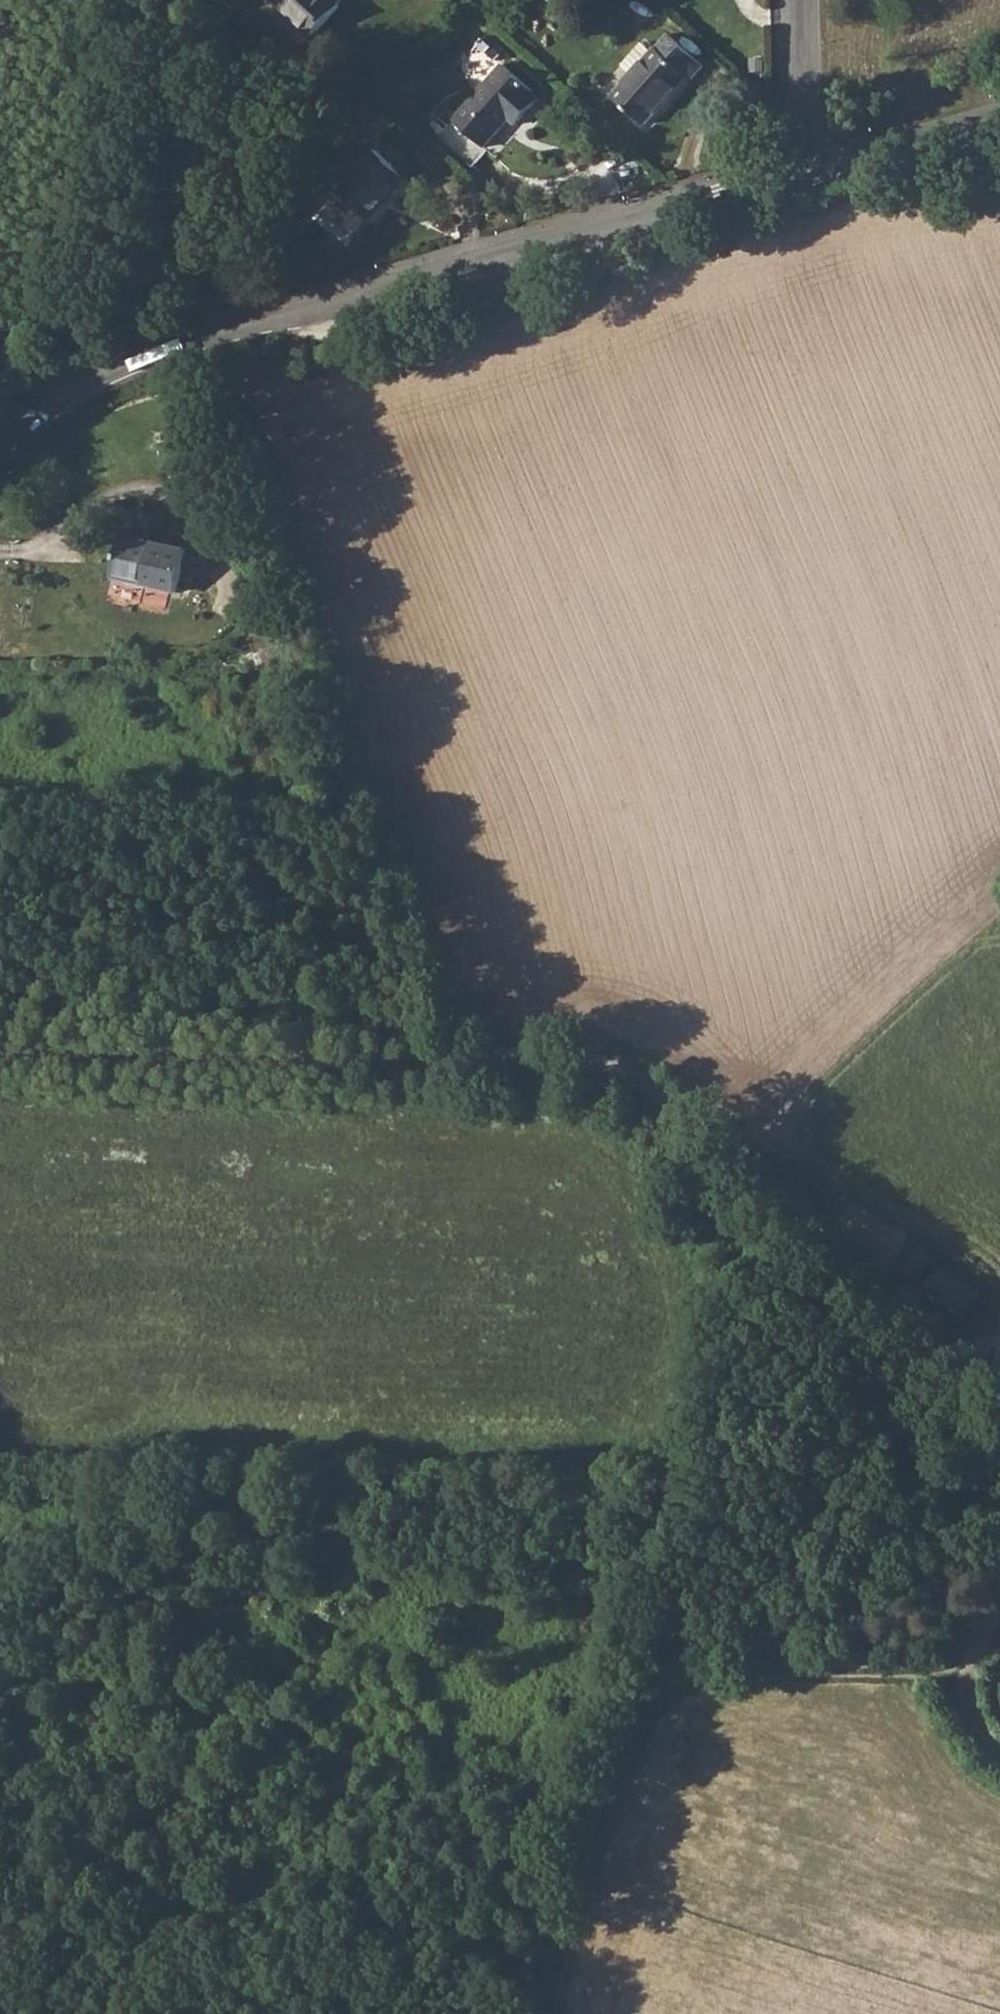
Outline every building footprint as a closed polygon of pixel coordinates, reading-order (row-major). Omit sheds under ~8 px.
[(312,36),(340,5),(337,3),(340,0),(272,0),(312,36)] [(632,74),(612,97),(643,124),(687,76),(692,81),(703,68),(705,67),(669,33),(651,53),(641,44),(621,65),(632,74)] [(483,40),(477,45),(495,61),(501,56),(483,40)] [(502,64),(436,137),(470,167),(486,150),(484,146),(509,119),(515,125),(539,99),(532,94),(533,91),(502,64)] [(406,179),(375,150),(337,193),(369,221),(406,179)] [(120,532),(110,578),(176,593),(186,547),(120,532)]
